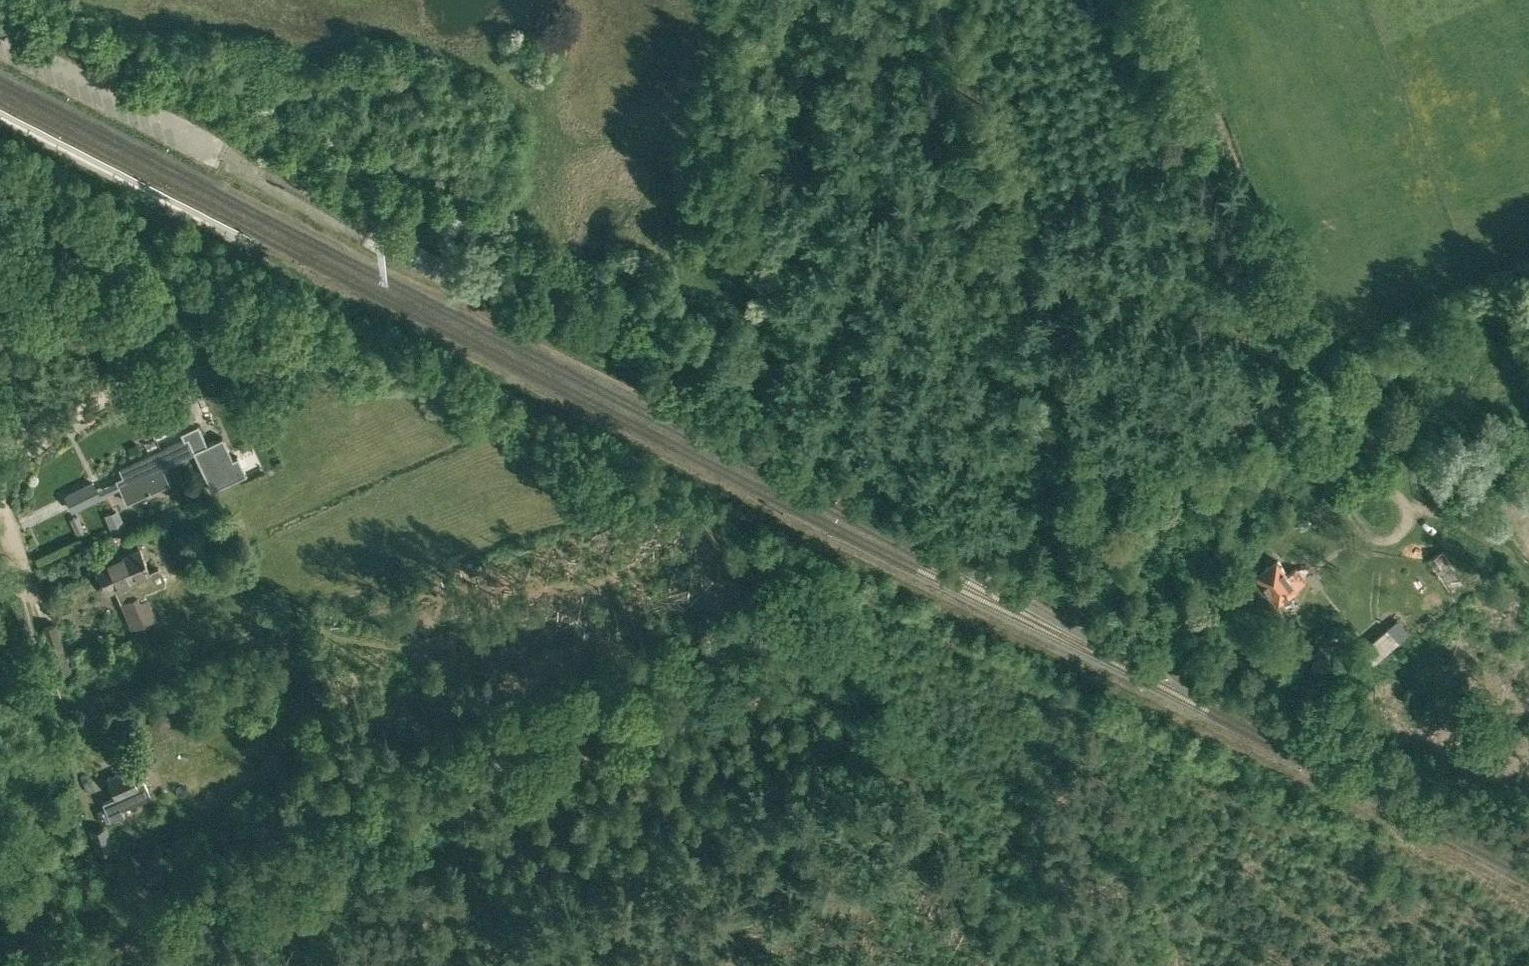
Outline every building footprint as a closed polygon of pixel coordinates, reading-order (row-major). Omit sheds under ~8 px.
[(484,278),(479,287),(488,292),(493,283),(484,278)] [(126,478),(97,491),(94,483),(66,496),(72,510),(120,488),(126,502),(168,483),(160,467),(194,451),(212,490),(224,485),(245,475),(237,457),(232,460),(221,437),(206,444),(198,428),(183,435),(186,440),(122,470),(126,478)] [(112,532),(125,526),(118,509),(105,515),(112,532)] [(170,521),(180,517),(176,509),(166,513),(170,521)] [(86,533),(78,516),(71,519),(78,536),(86,533)] [(123,533),(126,541),(148,533),(145,525),(123,533)] [(140,549),(114,560),(117,567),(122,565),(125,571),(129,569),(132,579),(127,581),(133,597),(144,592),(156,587),(164,584),(158,568),(149,571),(140,549)] [(1428,559),(1438,574),(1449,591),(1463,582),(1442,550),(1428,559)] [(117,567),(114,560),(108,562),(94,568),(105,594),(116,590),(121,602),(131,628),(155,618),(152,611),(144,592),(133,597),(127,581),(132,579),(129,569),(125,571),(122,565),(117,567)] [(1277,560),(1257,574),(1278,603),(1299,588),(1299,587),(1306,582),(1297,568),(1288,574),(1277,560)] [(50,652),(56,671),(69,667),(63,648),(55,624),(43,628),(50,652)] [(1399,643),(1386,630),(1363,651),(1375,664),(1399,643)] [(166,715),(153,715),(153,724),(166,724),(166,715)] [(122,809),(150,796),(143,780),(136,784),(130,769),(107,779),(115,797),(102,802),(105,809),(97,812),(102,823),(124,814),(122,809)] [(98,854),(113,849),(105,826),(90,831),(98,854)]
